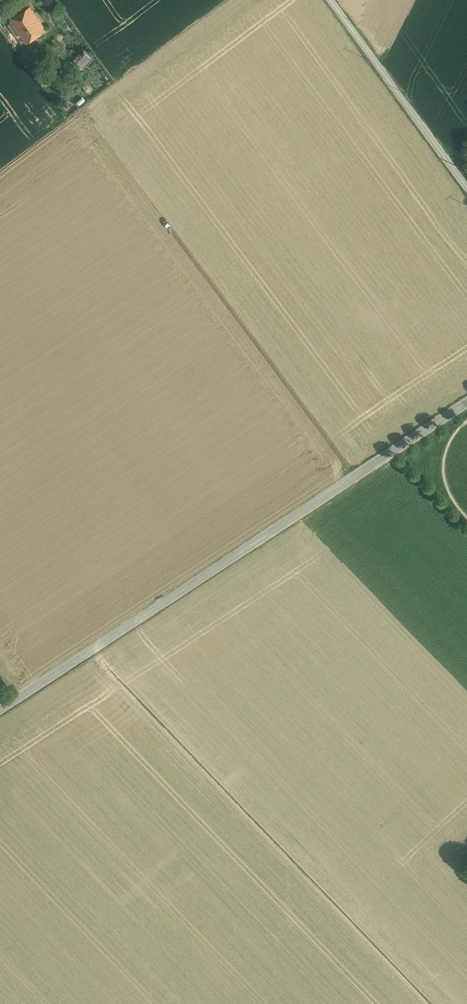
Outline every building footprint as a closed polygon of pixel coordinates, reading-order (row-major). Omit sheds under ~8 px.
[(30,6),(10,20),(12,22),(8,24),(22,44),(25,41),(27,43),(46,29),(30,6)] [(79,70),(92,58),(83,49),(71,62),(79,70)] [(49,68),(39,76),(46,85),(56,77),(49,68)]
